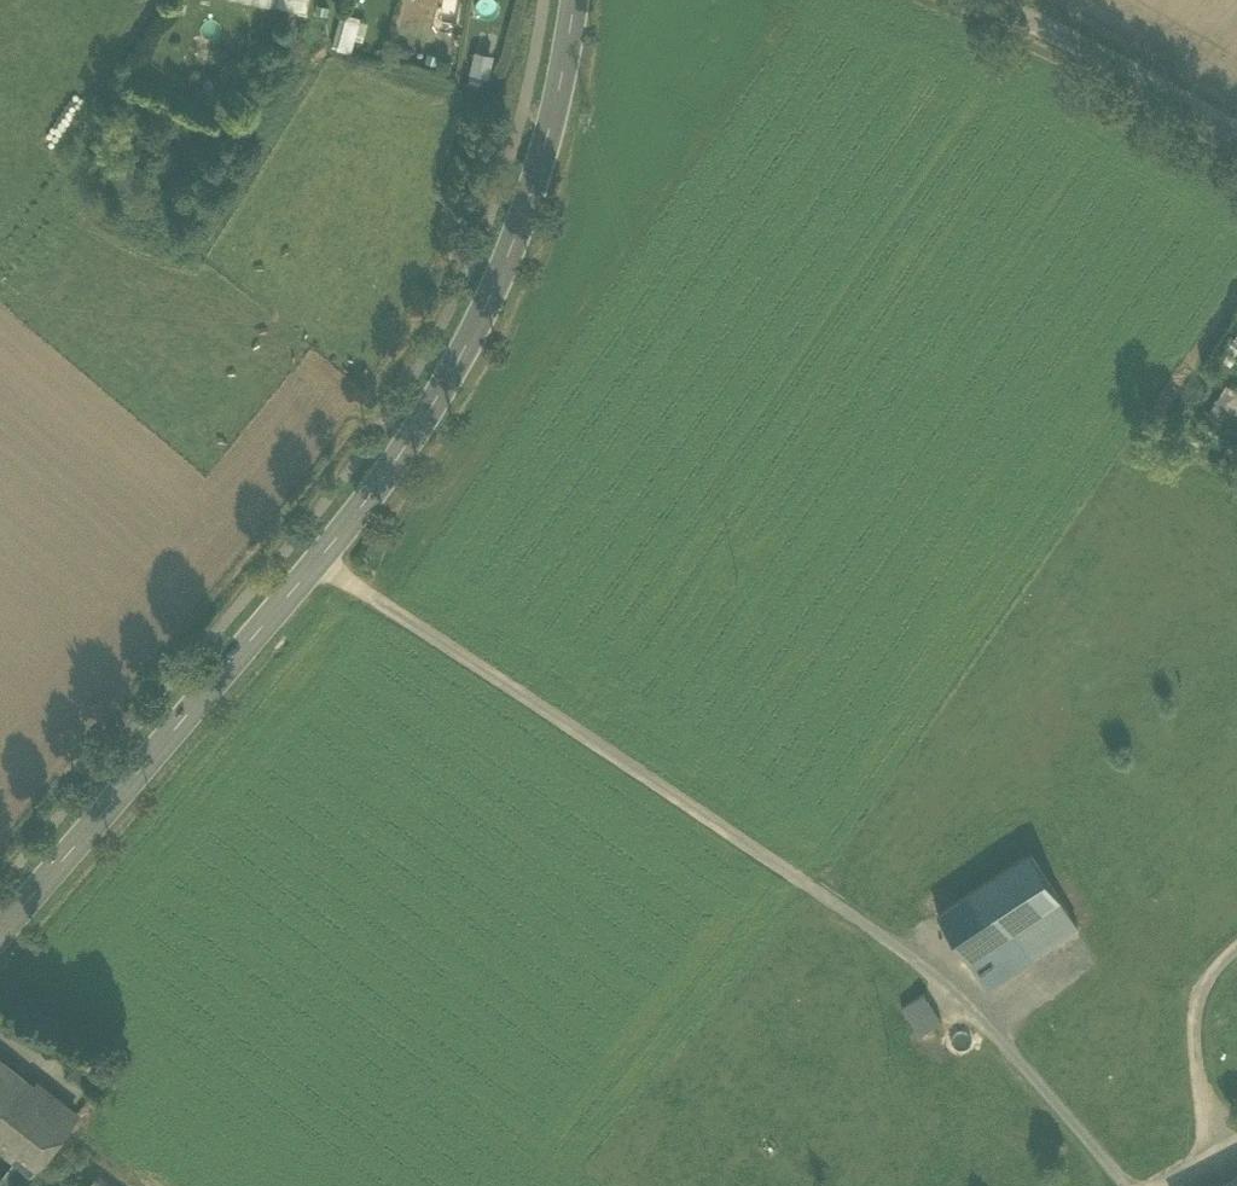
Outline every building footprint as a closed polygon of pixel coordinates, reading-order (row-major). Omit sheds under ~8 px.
[(275,6),(307,13),(310,0),(276,0),(275,6)] [(334,45),(352,50),(362,16),(343,11),(334,45)] [(488,75),(492,53),(475,50),(471,71),(488,75)] [(1236,422),(1236,396),(1226,389),(1214,405),(1236,422)] [(938,915),(968,961),(1014,930),(1032,959),(1078,928),(1060,899),(1030,853),(938,915)] [(1014,930),(968,961),(987,989),(1032,959),(1014,930)] [(902,1008),(920,1036),(942,1022),(924,994),(902,1008)] [(30,1170),(32,1171),(53,1145),(36,1131),(51,1112),(56,1116),(60,1112),(62,1110),(53,1102),(51,1101),(45,1097),(46,1096),(0,1059),(0,1146),(30,1170)] [(36,1131),(53,1145),(73,1119),(70,1117),(62,1110),(60,1112),(56,1116),(51,1112),(36,1131)] [(1215,1185),(1236,1185),(1236,1175),(1215,1185)] [(89,1185),(107,1185),(95,1177),(89,1185)]
